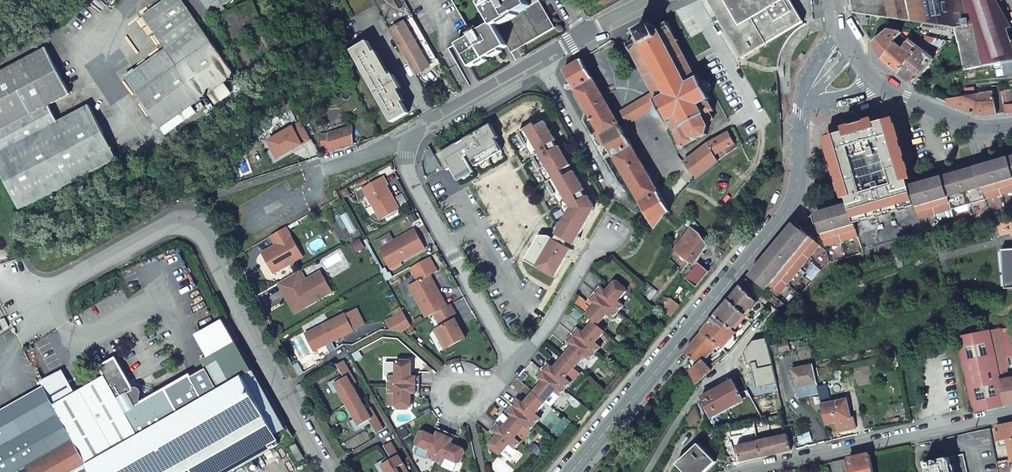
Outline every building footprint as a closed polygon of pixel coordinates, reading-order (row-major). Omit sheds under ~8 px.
[(233,74),(179,0),(161,0),(141,13),(164,46),(123,74),(159,125),(233,74)] [(212,14),(223,6),(221,4),(226,0),(202,0),(212,14)] [(537,0),(484,0),(480,3),(491,23),(476,31),(475,29),(468,33),(470,35),(455,44),(468,68),(496,52),(505,47),(509,54),(553,28),(537,0)] [(789,0),(707,0),(717,17),(712,20),(714,23),(719,20),(741,59),(803,23),(789,0)] [(884,18),(881,3),(880,0),(851,0),(854,14),(884,18)] [(886,2),(881,3),(884,18),(956,28),(963,71),(1002,64),(1011,62),(1011,40),(1009,41),(979,47),(975,24),(968,25),(965,0),(885,0),(886,2)] [(968,25),(975,24),(979,47),(1009,41),(995,0),(965,0),(968,25)] [(657,104),(655,105),(653,107),(653,110),(653,112),(653,114),(655,116),(657,118),(659,118),(662,118),(664,117),(665,120),(664,121),(665,123),(666,122),(667,124),(668,123),(667,121),(668,121),(672,129),(671,129),(673,132),(674,131),(673,134),(679,145),(682,146),(697,139),(698,140),(700,139),(699,138),(704,135),(705,136),(707,135),(706,134),(708,127),(706,123),(713,119),(709,112),(711,111),(712,113),(713,112),(712,110),(713,110),(712,107),(712,108),(707,100),(708,99),(709,101),(710,100),(710,99),(711,98),(710,96),(708,97),(706,94),(708,92),(709,91),(710,89),(710,87),(709,85),(708,83),(706,82),(704,81),(702,81),(700,82),(698,79),(700,78),(699,76),(697,77),(696,75),(695,76),(696,78),(690,68),(692,67),(690,64),(689,65),(683,55),(685,54),(684,52),(682,53),(677,43),(678,42),(678,41),(678,40),(678,38),(675,40),(671,32),(672,31),(671,29),(673,28),(672,27),(670,28),(669,24),(670,23),(670,21),(668,22),(667,21),(665,22),(665,24),(658,28),(657,26),(653,29),(651,27),(653,26),(652,24),(650,24),(650,23),(647,24),(648,26),(639,31),(638,29),(636,30),(636,31),(635,32),(636,35),(638,34),(639,36),(635,38),(636,39),(628,43),(627,41),(625,42),(626,43),(626,46),(627,45),(629,49),(628,50),(628,52),(630,51),(631,53),(632,53),(637,62),(636,63),(637,65),(638,64),(644,74),(642,75),(644,77),(645,76),(650,86),(649,87),(650,89),(652,88),(653,91),(657,99),(656,99),(655,98),(654,98),(655,100),(653,101),(654,102),(656,101),(657,104)] [(881,58),(902,33),(887,30),(871,42),(876,50),(881,58)] [(919,47),(910,40),(908,42),(903,38),(907,33),(902,33),(881,58),(885,63),(891,68),(897,74),(919,47)] [(399,46),(414,73),(428,66),(412,38),(399,46)] [(608,41),(606,38),(597,44),(599,47),(608,41)] [(912,87),(933,58),(924,50),(931,42),(926,38),(923,43),(919,47),(897,74),(904,80),(912,87)] [(395,86),(387,71),(383,74),(363,39),(347,48),(389,121),(404,112),(392,90),(396,88),(395,86)] [(599,52),(612,44),(610,40),(608,41),(599,47),(597,48),(599,52)] [(21,206),(116,156),(87,102),(55,119),(46,103),(67,92),(44,45),(0,68),(0,166),(21,206)] [(619,128),(581,60),(575,63),(561,70),(596,132),(593,133),(598,142),(600,146),(603,144),(642,213),(639,214),(641,217),(644,216),(651,229),(661,216),(667,211),(620,127),(619,128)] [(1011,76),(1011,62),(1002,64),(1004,77),(1011,76)] [(1011,113),(1011,101),(1010,89),(1000,91),(1000,85),(992,86),(993,92),(946,99),(947,104),(968,113),(971,114),(975,115),(981,116),(985,116),(1011,113)] [(655,105),(657,104),(656,101),(654,102),(653,101),(655,100),(654,98),(655,98),(656,99),(657,99),(653,91),(620,112),(626,123),(655,105)] [(200,100),(194,104),(197,109),(203,105),(200,100)] [(921,233),(908,188),(905,177),(912,175),(895,116),(888,118),(886,111),(870,116),(872,123),(843,131),(841,124),(825,129),(827,136),(819,138),(838,200),(845,198),(847,206),(861,251),(921,233)] [(540,121),(552,140),(554,139),(542,119),(540,121)] [(578,234),(593,208),(593,207),(593,205),(592,203),(587,194),(585,196),(581,189),(584,188),(572,169),(570,171),(564,174),(561,169),(567,165),(555,146),(552,140),(540,121),(533,125),(531,122),(517,131),(518,135),(515,137),(521,147),(524,145),(533,159),(529,161),(535,171),(538,169),(547,184),(544,186),(550,196),(556,193),(561,202),(566,211),(564,214),(554,232),(555,233),(553,237),(548,234),(537,234),(531,245),(534,247),(527,260),(536,266),(538,263),(555,273),(565,256),(567,257),(572,248),(566,244),(569,240),(574,244),(579,235),(578,234)] [(488,123),(436,154),(445,169),(449,167),(454,177),(470,168),(466,161),(469,159),(473,165),(499,150),(493,138),(496,137),(488,123)] [(344,133),(325,130),(322,144),(329,145),(328,150),(343,146),(351,144),(356,125),(343,129),(344,133)] [(267,147),(276,163),(314,142),(304,126),(267,147)] [(717,160),(735,147),(728,133),(708,144),(717,160)] [(703,170),(717,160),(708,144),(682,162),(698,175),(703,170)] [(569,164),(557,145),(555,146),(567,165),(569,164)] [(441,166),(430,146),(427,150),(424,155),(423,161),(423,168),(425,175),(441,166)] [(1011,210),(1011,158),(908,188),(921,233),(922,236),(1011,210)] [(570,171),(567,165),(561,169),(564,174),(570,171)] [(360,187),(371,206),(390,195),(383,184),(385,183),(380,175),(360,187)] [(390,195),(371,206),(378,218),(397,207),(390,195)] [(558,203),(564,214),(566,211),(561,202),(558,203)] [(793,224),(750,277),(751,278),(788,308),(817,273),(818,273),(828,261),(829,263),(861,253),(861,251),(847,206),(814,216),(824,250),(793,224)] [(301,256),(284,227),(268,236),(273,245),(259,252),(272,273),(301,256)] [(412,228),(377,248),(381,254),(416,235),(412,228)] [(692,263),(704,245),(697,233),(689,228),(673,250),(692,263)] [(416,235),(381,254),(388,267),(423,246),(416,235)] [(527,260),(534,247),(531,245),(529,247),(528,246),(523,255),(525,256),(524,258),(527,260)] [(1011,265),(1011,250),(1001,251),(1002,266),(1011,265)] [(428,255),(409,266),(411,270),(430,259),(428,255)] [(430,259),(411,270),(416,279),(428,272),(435,268),(430,259)] [(536,266),(553,276),(555,273),(538,263),(536,266)] [(693,286),(705,272),(695,264),(683,278),(693,286)] [(1002,266),(1004,290),(1011,289),(1011,265),(1002,266)] [(319,270),(305,279),(309,285),(315,282),(313,280),(322,274),(319,270)] [(302,280),(297,271),(276,283),(282,291),(284,290),(286,294),(285,298),(288,302),(290,301),(302,304),(304,306),(331,290),(322,274),(313,280),(315,282),(309,285),(305,279),(302,280)] [(413,295),(434,283),(428,272),(416,279),(407,284),(413,295)] [(619,300),(627,289),(627,286),(618,279),(614,280),(608,290),(600,284),(595,290),(619,310),(624,304),(619,300)] [(746,280),(716,315),(731,329),(755,301),(751,297),(749,295),(751,294),(746,280)] [(433,311),(446,303),(434,283),(413,295),(425,315),(433,311)] [(596,303),(594,306),(593,305),(586,313),(594,319),(599,323),(608,312),(614,317),(619,310),(595,290),(589,298),(596,303)] [(667,298),(657,310),(666,317),(676,306),(667,298)] [(290,301),(288,302),(294,312),(304,306),(302,304),(290,301)] [(442,335),(447,344),(465,334),(459,324),(454,316),(457,314),(449,301),(446,303),(433,311),(440,324),(434,327),(439,337),(442,335)] [(399,304),(383,313),(392,328),(401,329),(410,324),(399,304)] [(343,313),(352,329),(363,324),(354,307),(343,313)] [(343,313),(304,332),(308,341),(313,339),(317,347),(352,329),(343,313)] [(731,329),(716,315),(702,331),(718,345),(719,346),(722,348),(736,333),(731,329)] [(0,321),(0,322),(4,329),(8,326),(4,319),(0,321)] [(588,327),(586,331),(577,324),(572,331),(596,351),(602,345),(596,340),(606,329),(599,323),(594,319),(588,327)] [(571,347),(564,355),(576,365),(585,354),(590,358),(596,351),(572,331),(566,338),(574,345),(572,348),(571,347)] [(702,361),(718,345),(702,331),(682,354),(694,368),(689,373),(694,384),(710,370),(702,361)] [(439,337),(444,346),(445,346),(447,344),(442,335),(439,337)] [(989,336),(986,336),(956,342),(971,413),(1011,404),(1011,385),(1000,387),(989,336)] [(53,400),(92,471),(228,471),(279,443),(273,433),(286,426),(234,337),(201,357),(206,365),(191,373),(190,371),(140,400),(136,394),(137,388),(132,387),(114,355),(99,364),(104,372),(53,400)] [(308,341),(313,349),(317,347),(313,339),(308,341)] [(358,350),(351,353),(355,360),(361,357),(358,350)] [(567,376),(576,365),(564,355),(558,363),(556,367),(547,360),(542,367),(567,387),(572,380),(567,376)] [(387,382),(419,382),(419,373),(409,373),(409,369),(411,369),(411,360),(408,357),(398,358),(394,362),(394,373),(387,373),(387,382)] [(333,383),(357,425),(367,420),(375,433),(382,429),(369,407),(365,409),(351,384),(355,382),(342,360),(335,364),(342,377),(333,383)] [(812,366),(791,370),(795,387),(816,383),(812,366)] [(535,390),(547,400),(556,389),(561,394),(567,387),(542,367),(536,373),(545,380),(543,382),(542,381),(535,390)] [(708,419),(742,402),(739,395),(746,392),(740,380),(733,383),(732,382),(700,397),(708,419)] [(295,385),(300,395),(306,391),(300,381),(295,385)] [(53,400),(44,382),(0,407),(0,471),(92,471),(53,400)] [(394,390),(394,403),(398,407),(407,407),(411,403),(411,395),(409,395),(409,390),(419,390),(419,382),(387,382),(387,390),(394,390)] [(561,394),(556,389),(547,400),(552,405),(561,394)] [(529,399),(527,402),(519,395),(513,402),(537,422),(543,415),(538,411),(547,400),(535,390),(528,398),(529,399)] [(845,400),(820,405),(824,425),(849,419),(845,400)] [(517,436),(527,425),(531,429),(537,422),(513,402),(507,409),(516,416),(513,419),(512,418),(505,426),(517,436)] [(504,411),(497,420),(505,426),(512,418),(504,411)] [(500,434),(497,437),(496,436),(493,441),(492,446),(499,452),(503,452),(511,443),(516,447),(522,440),(517,436),(505,426),(497,420),(491,426),(500,434)] [(995,428),(998,442),(1007,441),(1010,461),(1011,461),(1011,425),(995,428)] [(435,459),(446,430),(438,427),(434,436),(431,434),(422,429),(419,431),(416,441),(417,444),(429,449),(426,456),(435,459)] [(453,444),(450,442),(454,433),(446,430),(435,459),(442,462),(445,456),(457,460),(461,458),(464,450),(463,446),(454,443),(453,444)] [(760,457),(790,450),(787,435),(757,441),(760,457)] [(391,441),(382,445),(390,458),(380,464),(384,471),(408,471),(391,441)] [(735,446),(738,461),(760,457),(757,441),(735,446)] [(303,458),(295,444),(289,447),(297,462),(303,458)] [(675,464),(682,471),(700,471),(712,461),(696,444),(675,464)] [(735,462),(732,454),(724,457),(727,464),(735,462)] [(872,470),(868,455),(847,459),(850,471),(863,471),(872,470)] [(964,457),(925,464),(927,471),(967,471),(964,457)] [(839,471),(846,471),(843,460),(837,461),(839,471)] [(837,461),(830,463),(830,466),(822,468),(823,471),(827,471),(831,471),(839,471),(837,461)] [(1007,462),(995,464),(997,471),(1009,471),(1007,462)]
